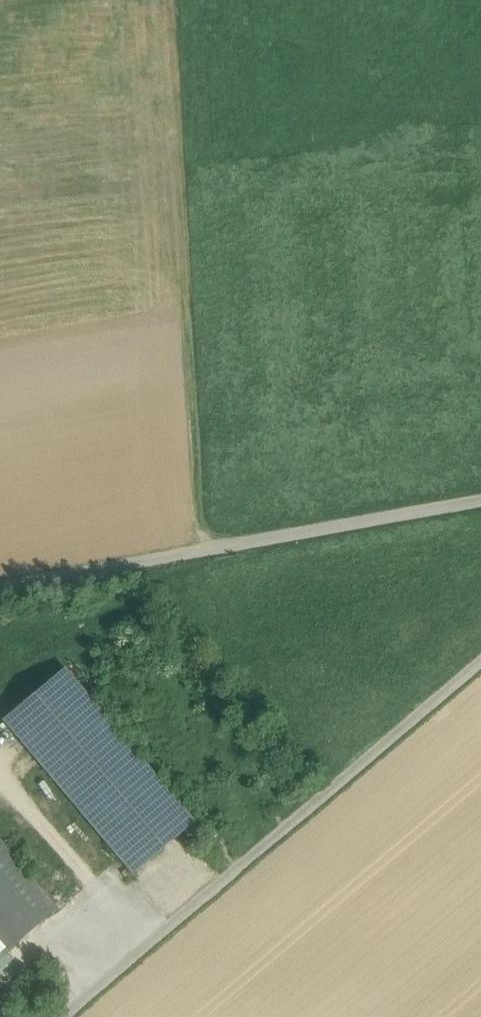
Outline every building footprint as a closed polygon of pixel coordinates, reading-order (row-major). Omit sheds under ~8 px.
[(193,822),(64,669),(3,720),(132,873),(193,822)] [(0,841),(0,956),(57,908),(0,841)]
